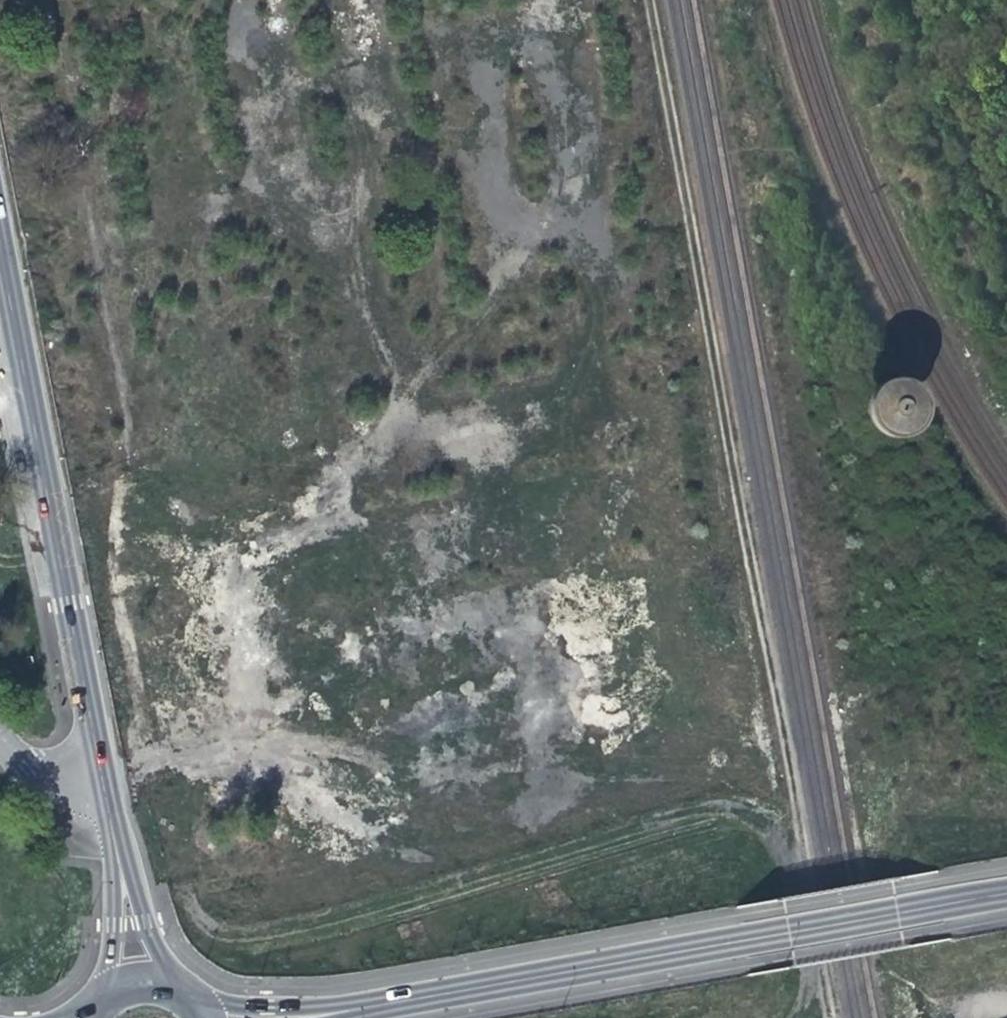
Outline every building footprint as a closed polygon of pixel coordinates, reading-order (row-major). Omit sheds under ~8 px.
[(908,375),(904,370),(900,367),(895,364),(889,362),(883,362),(878,362),(872,364),(867,366),(862,370),(858,374),(855,379),(853,384),(852,390),(852,396),(853,402),(856,407),(859,412),(863,416),(868,419),(873,422),(879,423),(885,423),(891,422),(896,420),(901,417),(906,413),(909,408),(912,403),(913,397),(914,391),(913,386),(911,380),(908,375)]
